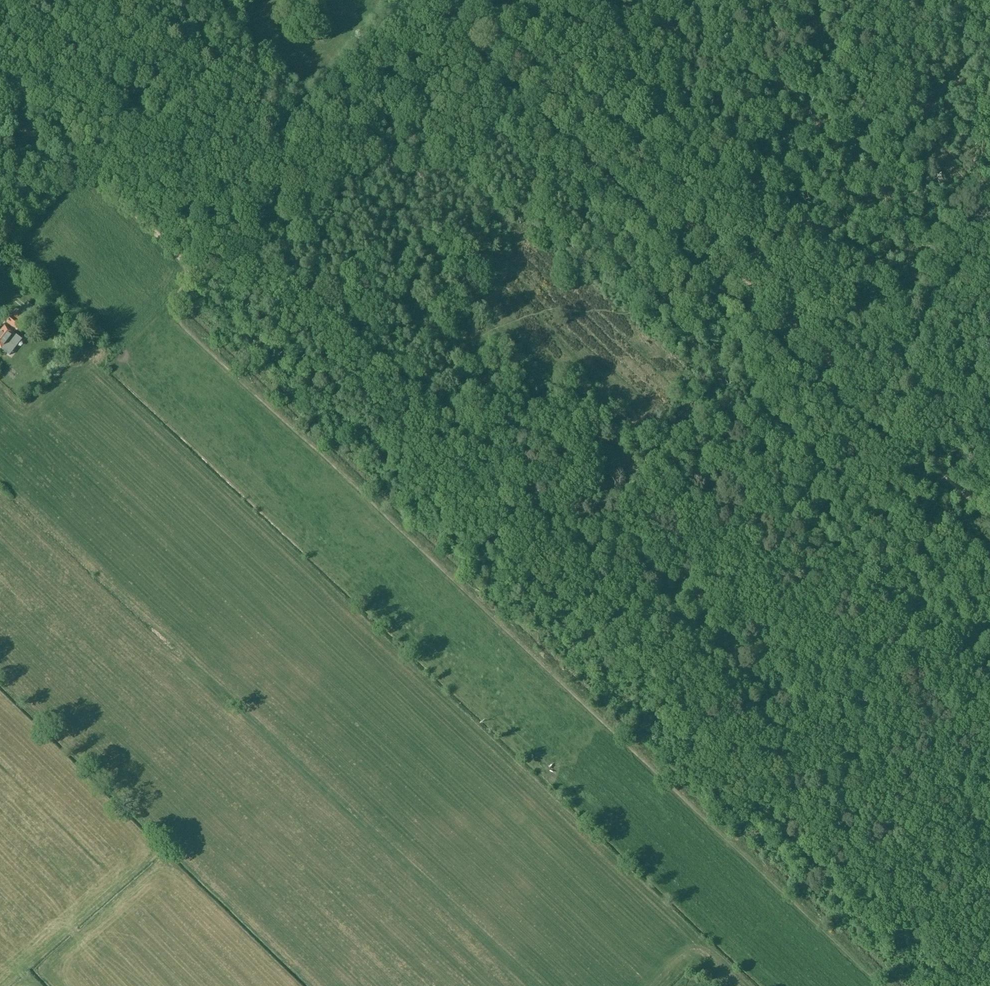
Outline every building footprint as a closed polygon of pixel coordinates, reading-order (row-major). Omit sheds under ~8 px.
[(21,309),(18,312),(16,310),(13,315),(7,322),(15,328),(20,321),(26,313),(21,309)] [(10,344),(17,335),(4,326),(0,331),(0,348),(6,352),(12,345),(10,344)]
